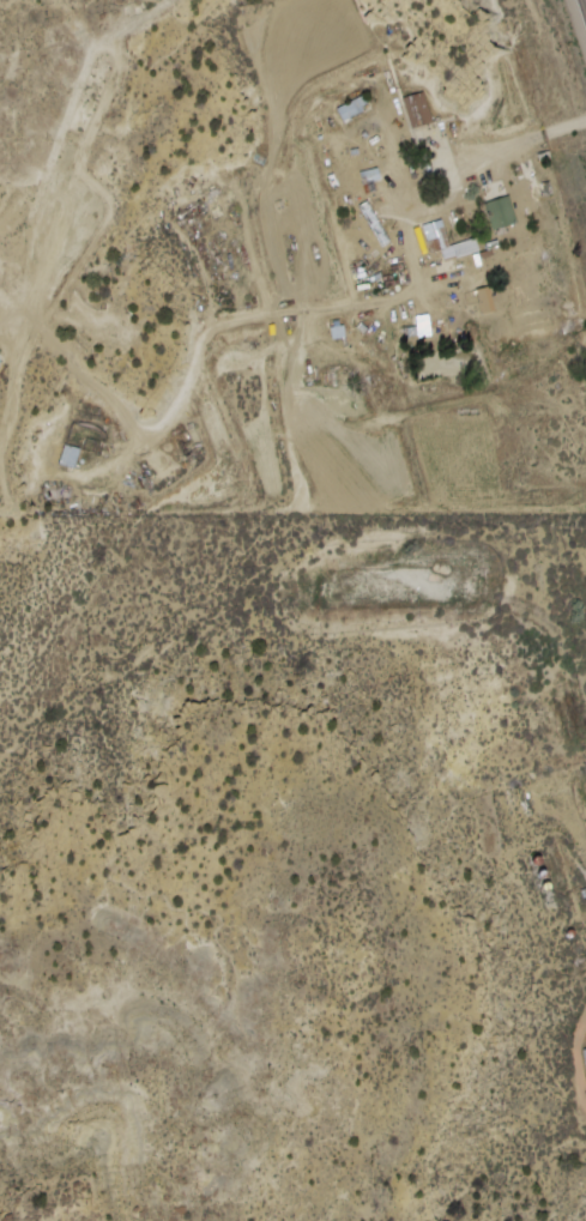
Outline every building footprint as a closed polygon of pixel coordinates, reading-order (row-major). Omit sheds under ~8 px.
[(344,122),(366,108),(358,95),(336,110),(344,122)] [(518,222),(511,196),(490,202),(497,227),(518,222)]
